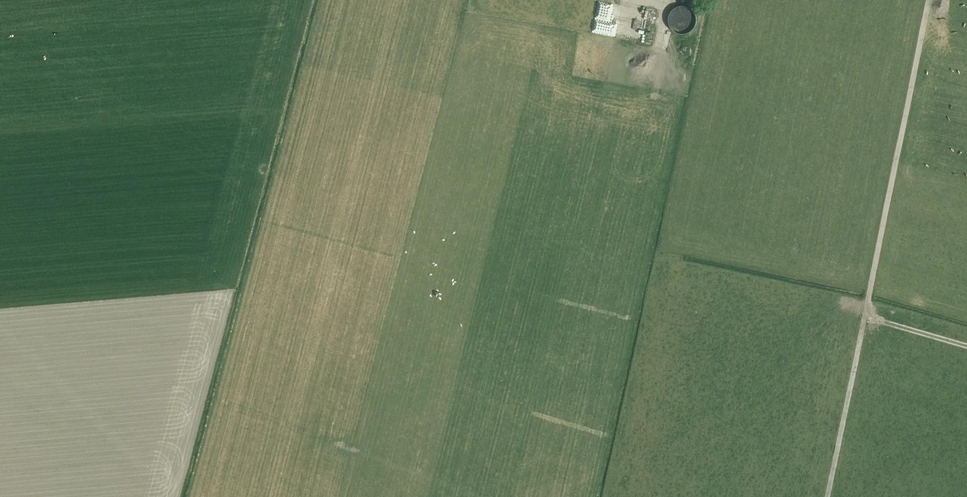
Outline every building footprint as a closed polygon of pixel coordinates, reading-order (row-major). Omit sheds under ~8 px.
[(597,27),(618,31),(620,16),(627,17),(628,7),(616,5),(617,0),(602,0),(597,27)] [(668,17),(668,20),(668,22),(669,24),(670,26),(671,28),(673,30),(674,31),(676,33),(679,33),(681,34),(683,34),(686,33),(688,33),(690,31),(692,30),(693,28),(695,26),(696,24),(696,22),(696,20),(696,17),(696,15),(695,13),(693,11),(692,9),(690,8),(688,7),(686,6),(683,5),(681,5),(679,6),(676,7),(674,8),(673,9),(671,11),(670,13),(669,15),(668,17)]
